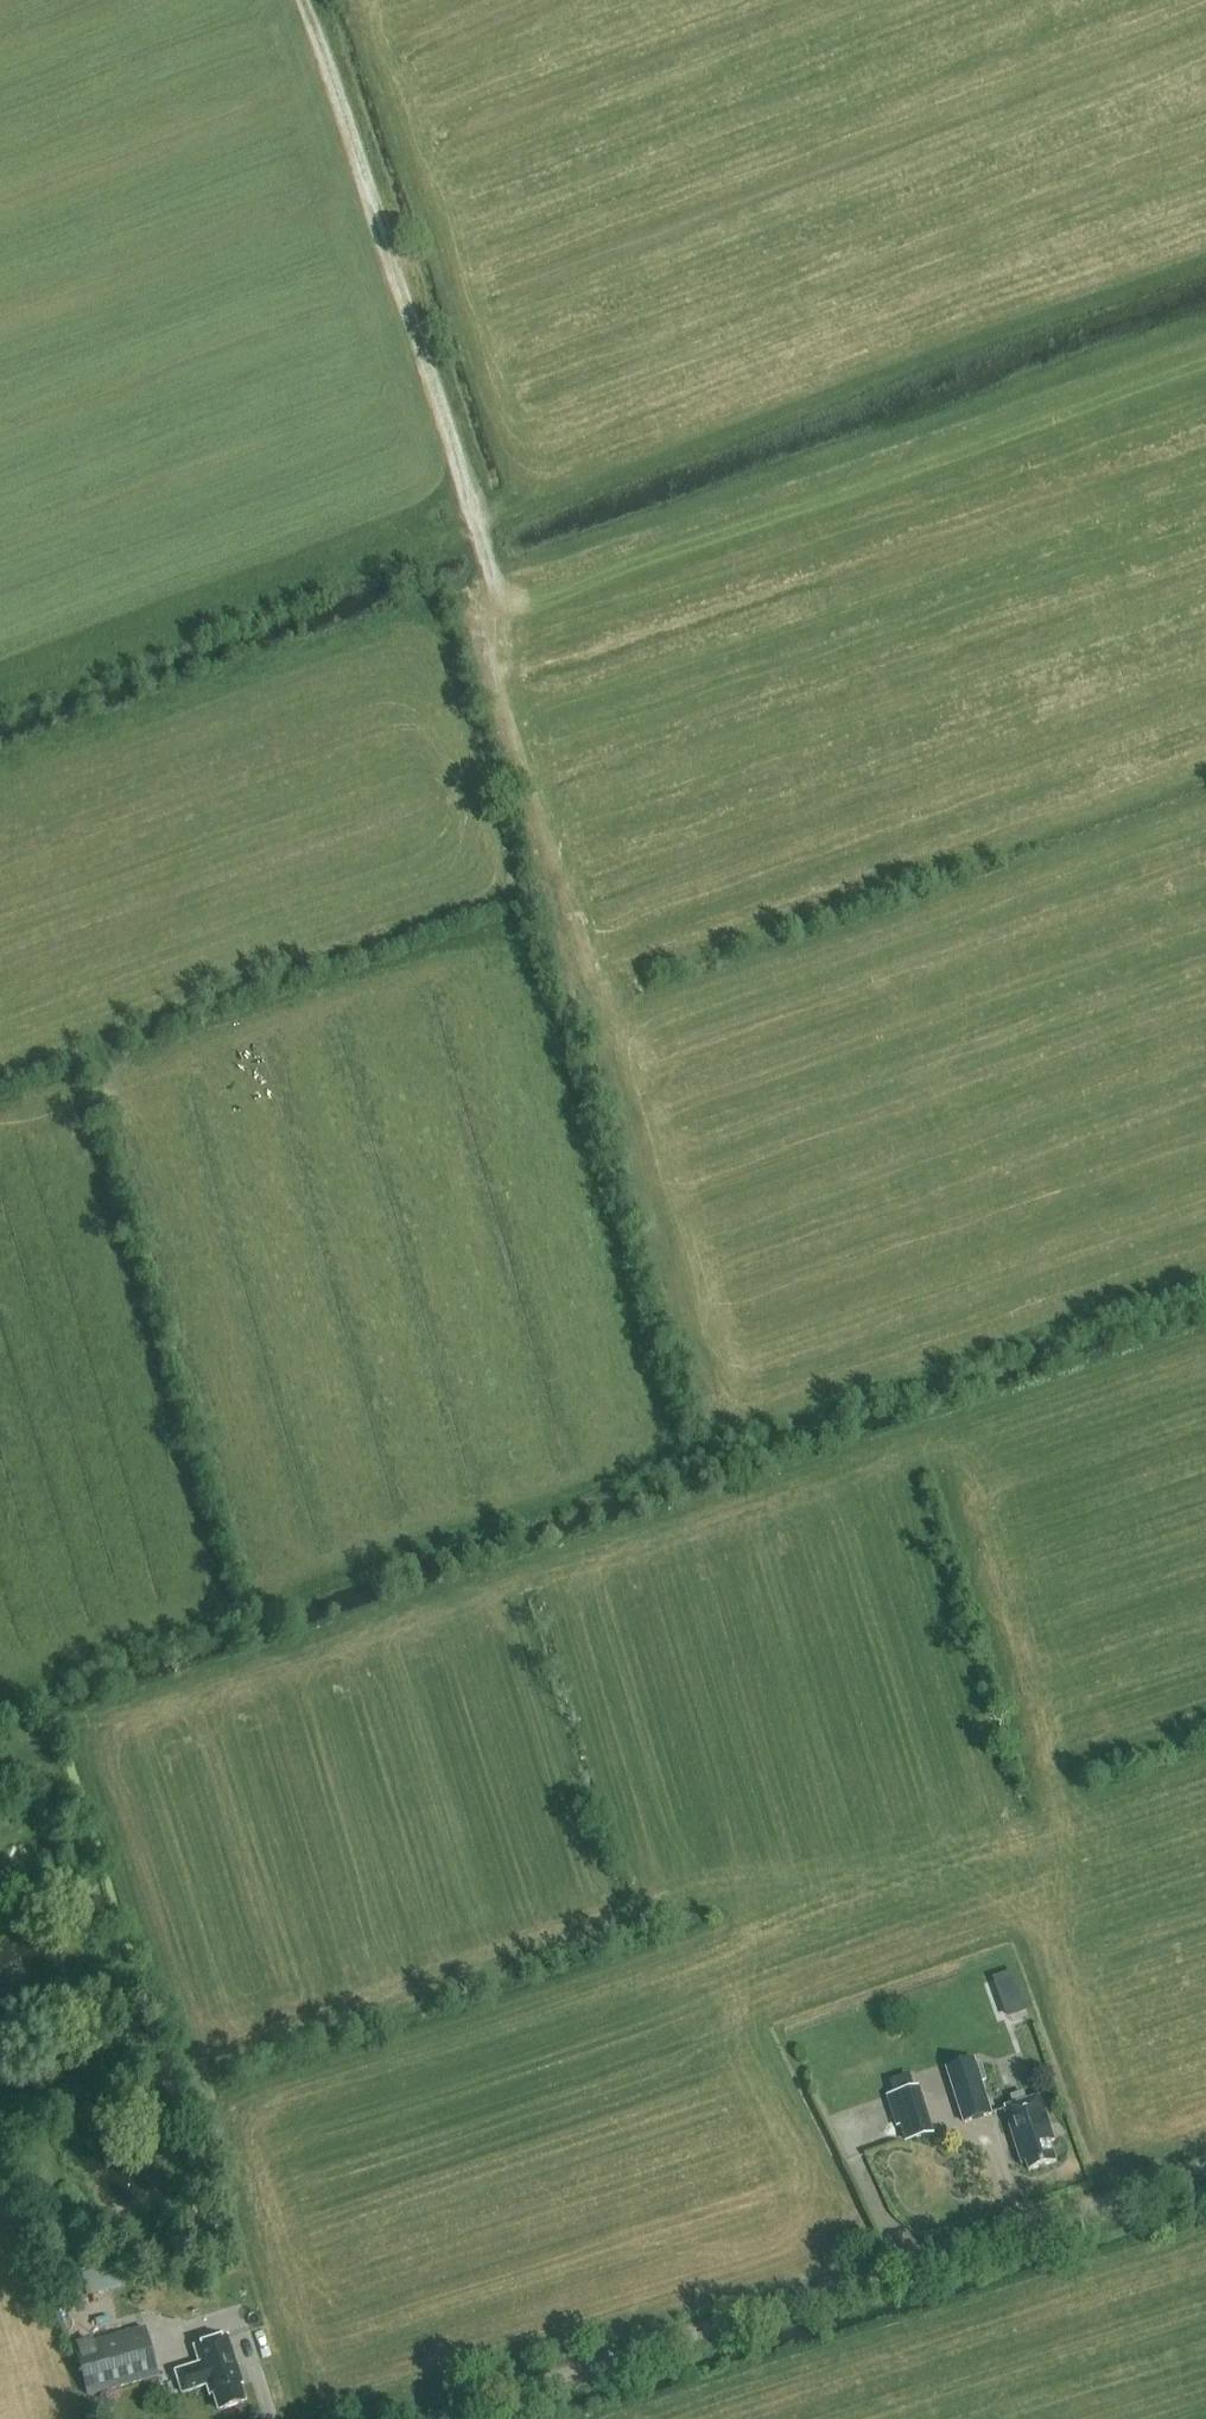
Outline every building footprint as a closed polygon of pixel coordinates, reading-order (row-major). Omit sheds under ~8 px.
[(1021,1994),(1004,2000),(1009,2014),(1026,2008),(1021,1994)] [(992,2113),(980,2076),(975,2060),(946,2069),(963,2122),(992,2113)] [(931,2133),(917,2089),(894,2096),(908,2140),(931,2133)] [(1030,2170),(1057,2162),(1050,2142),(1055,2140),(1041,2097),(1005,2109),(1023,2164),(1028,2162),(1030,2170)] [(89,2395),(158,2376),(145,2328),(76,2347),(89,2395)] [(220,2410),(244,2402),(238,2386),(243,2384),(228,2337),(195,2347),(200,2363),(175,2371),(182,2393),(207,2385),(210,2395),(214,2393),(220,2410)]
